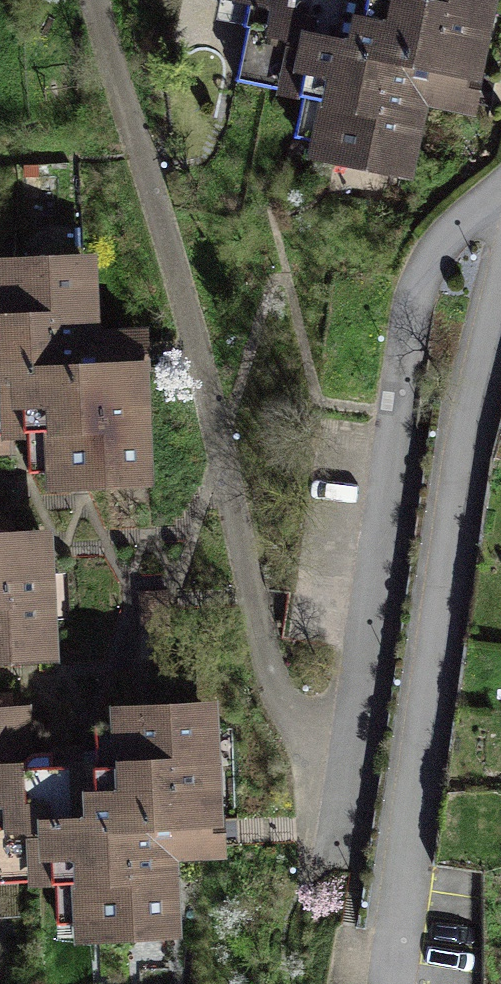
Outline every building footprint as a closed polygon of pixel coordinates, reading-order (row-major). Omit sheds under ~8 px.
[(227,14),(252,19),(237,93),(325,110),(315,164),(415,183),(428,115),(475,124),(499,0),(415,0),(411,20),(373,13),(367,44),(316,34),(323,0),(229,0),(227,14)] [(39,459),(43,509),(165,500),(153,327),(108,330),(103,245),(0,252),(0,462),(39,459)] [(55,665),(47,544),(0,548),(0,669),(55,665)] [(0,723),(0,862),(18,861),(20,908),(70,905),(73,952),(187,946),(184,881),(224,879),(215,710),(114,716),(117,761),(97,762),(100,804),(62,806),(60,763),(22,766),(19,722),(0,723)]
